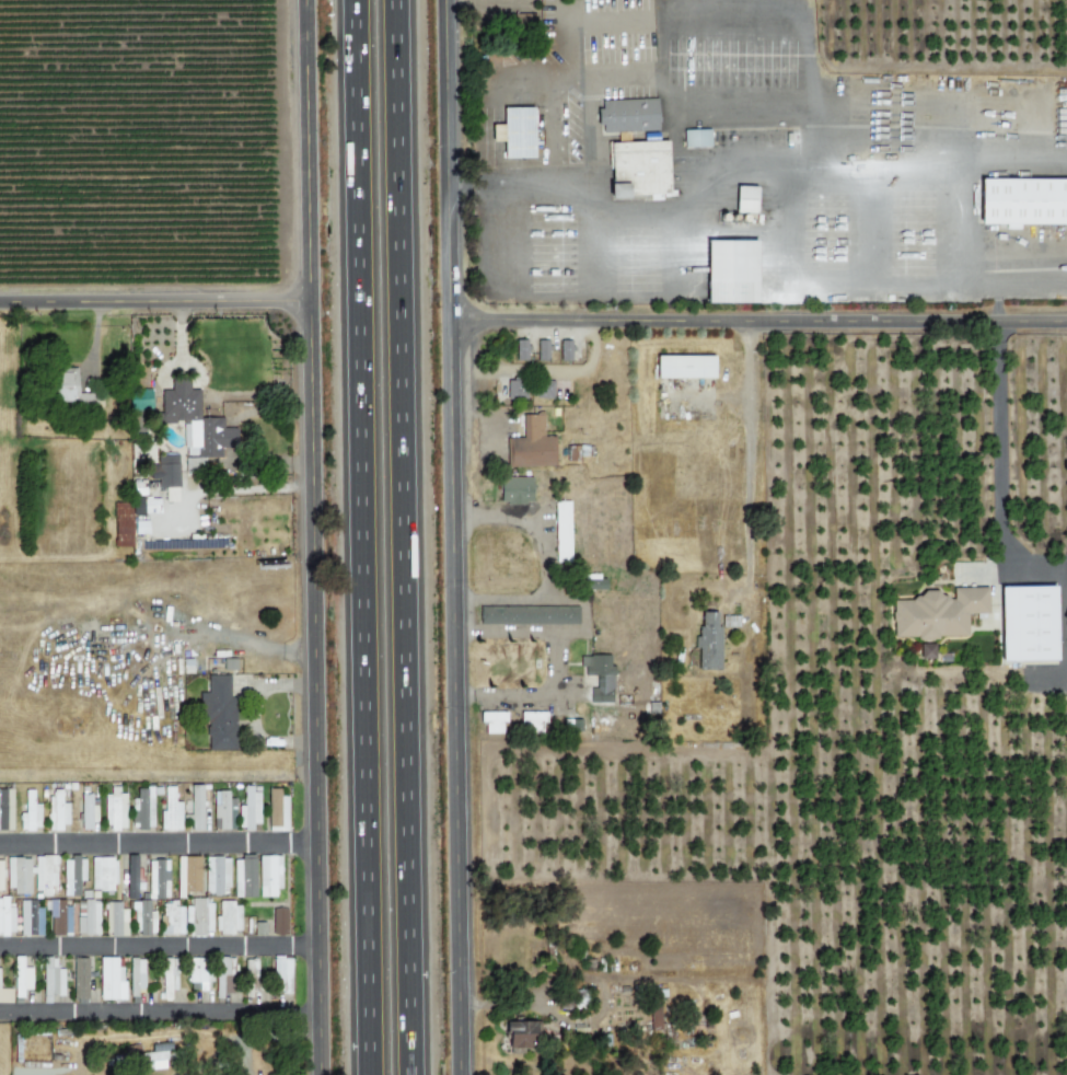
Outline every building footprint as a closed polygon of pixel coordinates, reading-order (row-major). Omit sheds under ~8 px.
[(598,133),(657,131),(656,98),(597,100),(598,133)] [(533,158),(532,107),(502,108),(502,125),(491,125),(491,141),(502,141),(503,159),(533,158)] [(552,161),(521,161),(519,109),(550,108),(552,161)] [(709,129),(682,130),(683,149),(710,148),(709,129)] [(684,145),(686,197),(626,198),(625,145),(684,145)] [(993,183),(1066,181),(1066,227),(995,228),(993,183)] [(734,212),(755,213),(756,187),(735,186),(734,212)] [(755,303),(755,240),(705,240),(705,303),(755,303)] [(515,360),(527,360),(526,340),(515,340),(515,360)] [(537,360),(547,360),(547,340),(537,340),(537,360)] [(559,361),(570,361),(570,341),(559,341),(559,361)] [(655,377),(713,378),(713,357),(655,356),(655,377)] [(77,368),(56,368),(57,406),(95,406),(95,393),(77,394),(77,368)] [(161,424),(185,424),(185,457),(222,457),(222,448),(236,448),(236,428),(223,428),(223,418),(200,418),(200,390),(190,390),(190,378),(171,378),(171,390),(160,390),(161,424)] [(506,399),(526,398),(526,379),(506,380),(506,399)] [(552,381),(532,381),(533,399),(553,398),(552,381)] [(542,414),(521,415),(522,437),(505,438),(506,467),(554,466),(553,436),(543,436),(542,414)] [(165,501),(179,501),(178,455),(158,455),(159,487),(165,487),(165,501)] [(531,477),(499,478),(499,504),(531,503),(531,477)] [(132,547),(131,514),(143,514),(143,501),(113,502),(114,547),(132,547)] [(568,501),(553,501),(555,562),(570,562),(568,501)] [(134,521),(134,534),(148,533),(148,520),(134,521)] [(604,589),(605,580),(585,579),(585,589),(604,589)] [(999,587),(1000,661),(1056,660),(1054,586),(999,587)] [(891,638),(966,637),(966,614),(988,613),(987,587),(952,588),(952,595),(891,596),(891,638)] [(479,607),(479,625),(577,624),(577,606),(479,607)] [(697,670),(720,670),(720,626),(715,626),(715,612),(698,612),(697,647),(698,647),(697,670)] [(738,616),(723,617),(723,627),(738,626),(738,616)] [(933,644),(919,644),(919,658),(934,657),(933,644)] [(612,703),(612,665),(609,665),(609,656),(580,655),(579,667),(584,667),(584,676),(596,676),(595,687),(590,687),(590,703),(612,703)] [(235,750),(235,697),(230,697),(230,675),(208,675),(208,693),(201,693),(201,737),(208,737),(207,750),(235,750)] [(519,712),(519,733),(542,733),(542,722),(546,722),(545,711),(519,712)] [(504,712),(479,712),(479,723),(484,723),(484,733),(504,733),(504,712)] [(202,831),(203,785),(190,785),(190,814),(182,814),(182,821),(189,821),(189,830),(202,831)] [(259,792),(252,792),(252,786),(243,785),(242,805),(237,805),(237,829),(252,829),(252,824),(258,824),(259,792)] [(103,794),(104,830),(124,830),(123,786),(109,787),(109,794),(103,794)] [(181,830),(180,802),(174,802),(174,786),(163,786),(164,810),(159,810),(160,830),(181,830)] [(153,827),(152,788),(136,788),(136,799),(131,799),(131,827),(153,827)] [(287,831),(288,796),(279,796),(279,788),(267,788),(266,831),(287,831)] [(0,789),(0,830),(11,830),(12,789),(0,789)] [(40,804),(33,804),(33,790),(24,790),(24,813),(19,813),(19,829),(40,829),(40,804)] [(68,803),(61,803),(61,790),(48,790),(47,828),(68,829),(68,803)] [(213,791),(212,829),(227,829),(229,791),(213,791)] [(82,830),(93,829),(92,808),(91,808),(90,793),(80,793),(82,830)] [(259,897),(280,896),(279,855),(258,856),(259,897)] [(56,856),(35,856),(35,893),(50,894),(50,886),(56,886),(56,856)] [(139,856),(127,856),(126,899),(137,899),(137,889),(138,889),(139,856)] [(176,894),(200,894),(200,856),(176,857),(176,894)] [(63,896),(79,896),(79,881),(85,881),(85,857),(63,858),(63,896)] [(90,858),(91,891),(115,890),(114,857),(90,858)] [(229,887),(228,857),(204,858),(205,894),(222,894),(222,887),(229,887)] [(30,894),(30,858),(8,858),(8,894),(30,894)] [(168,899),(169,860),(148,860),(148,898),(168,899)] [(7,907),(7,897),(0,897),(0,934),(14,934),(13,907),(7,907)] [(77,934),(99,934),(98,899),(76,900),(77,934)] [(189,934),(211,935),(212,900),(187,899),(187,922),(189,922),(189,934)] [(42,908),(35,908),(35,900),(20,900),(19,936),(42,936),(42,908)] [(155,935),(155,913),(149,913),(149,900),(134,900),(134,935),(155,935)] [(120,901),(105,902),(105,935),(121,935),(120,901)] [(183,902),(161,902),(161,934),(183,934),(183,902)] [(215,933),(241,932),(240,902),(218,903),(219,915),(214,915),(215,933)] [(287,908),(272,908),(272,935),(286,935),(287,908)] [(14,997),(22,997),(22,989),(31,989),(31,968),(22,968),(22,956),(14,956),(14,997)] [(99,999),(124,999),(124,966),(117,966),(117,957),(99,957),(99,999)] [(291,994),(292,957),(273,957),(273,993),(291,994)] [(89,958),(73,958),(72,998),(87,999),(89,958)] [(143,958),(129,958),(129,993),(143,993),(143,958)] [(170,1000),(171,990),(176,990),(177,958),(162,958),(161,1000),(170,1000)] [(204,958),(188,959),(189,990),(205,990),(204,958)] [(62,969),(55,969),(55,962),(42,962),(43,1003),(50,1003),(50,996),(63,995),(62,969)] [(11,989),(0,989),(0,1002),(11,1002),(11,989)] [(660,1029),(660,1000),(649,1001),(650,1029),(660,1029)] [(507,1048),(537,1048),(537,1021),(507,1021),(507,1048)] [(146,1069),(165,1068),(164,1051),(145,1052),(146,1069)]
